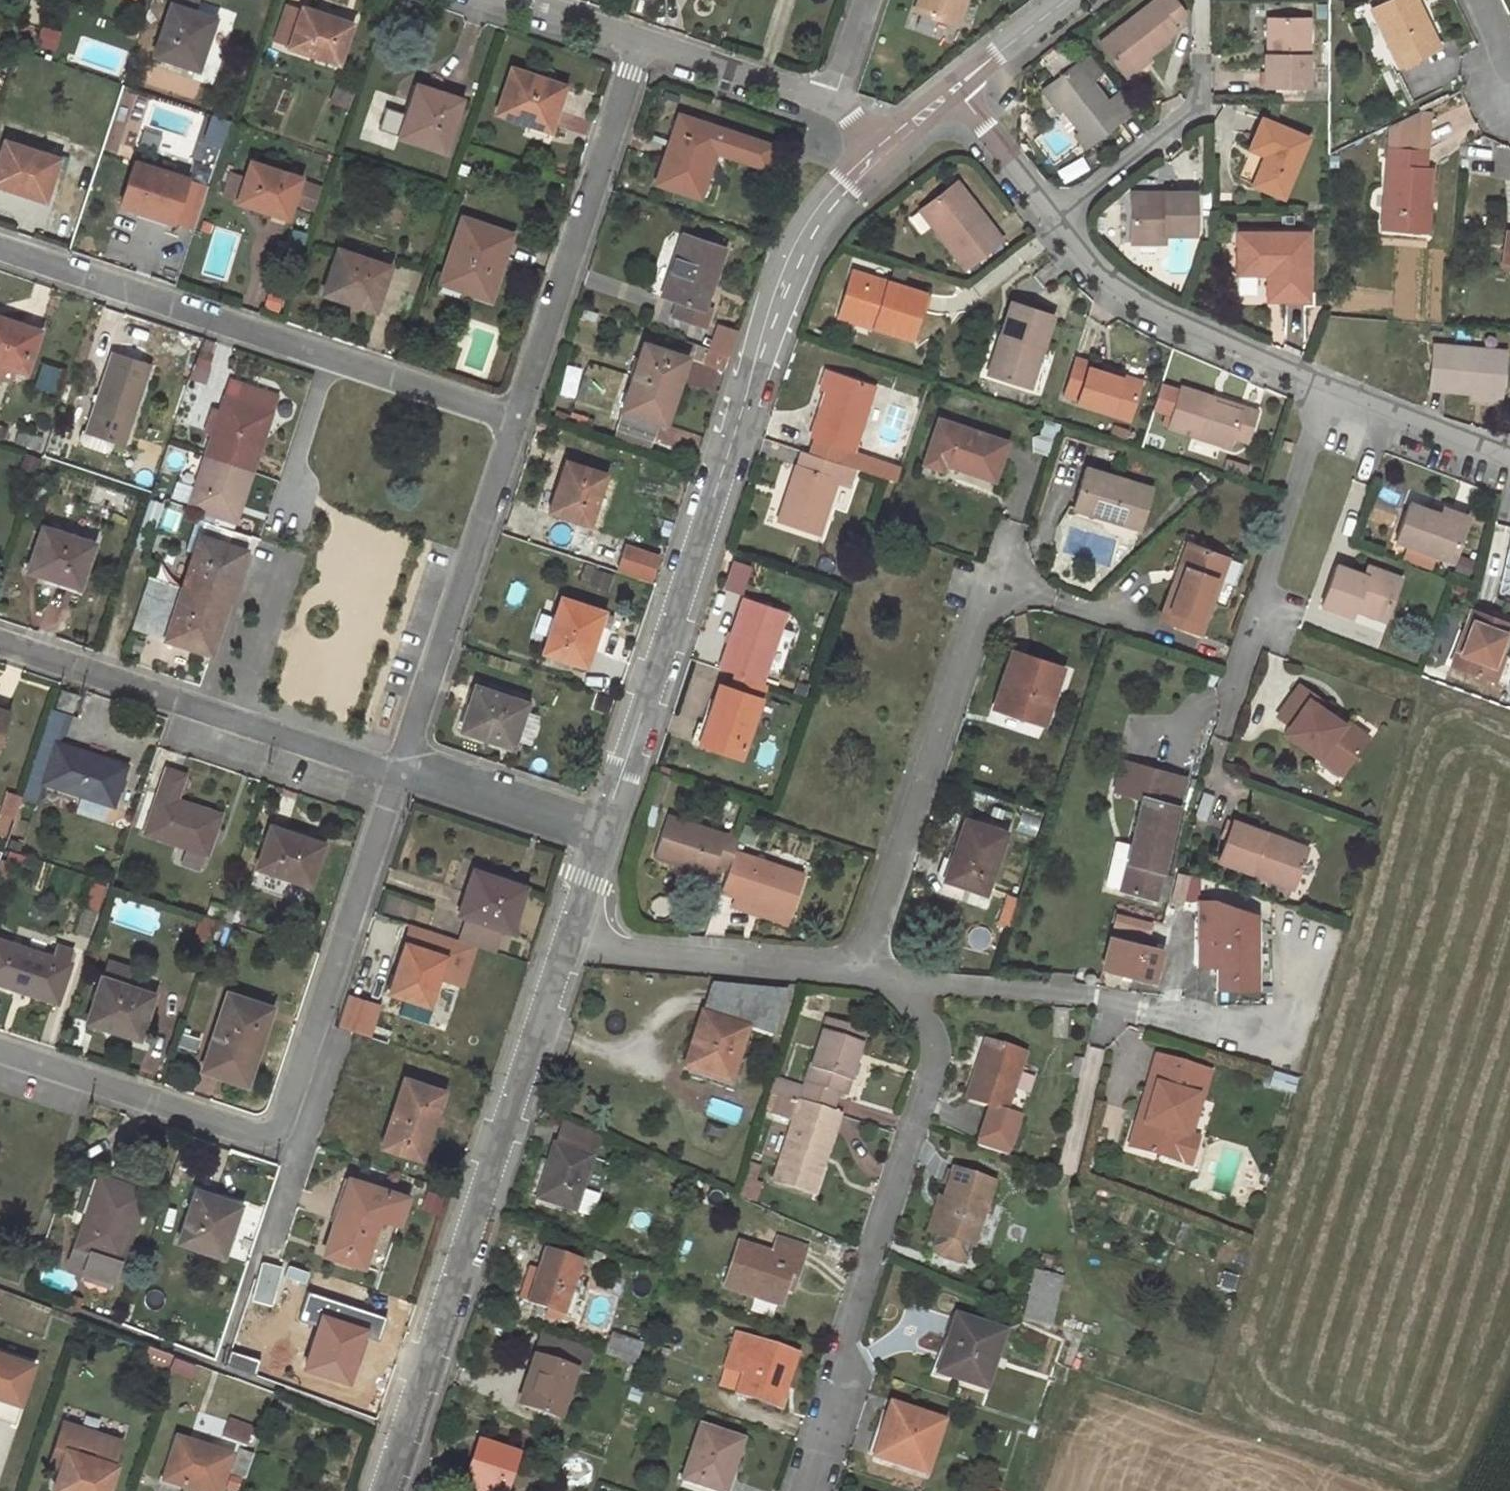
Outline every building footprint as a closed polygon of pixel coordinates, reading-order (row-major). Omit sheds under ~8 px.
[(175,7),(194,13),(198,1),(196,0),(178,0),(175,7)] [(914,10),(962,24),(969,0),(917,0),(914,10)] [(1124,75),(1146,57),(1168,40),(1167,39),(1163,34),(1173,25),(1171,23),(1183,13),(1173,0),(1154,0),(1099,43),(1124,75)] [(1371,9),(1399,65),(1438,46),(1415,0),(1390,0),(1371,9)] [(173,6),(157,55),(200,69),(206,49),(203,48),(212,19),(194,13),(175,7),(173,6)] [(278,41),(289,45),(301,11),(289,8),(278,41)] [(302,8),(301,11),(317,17),(318,13),(302,8)] [(301,11),(289,45),(289,47),(340,64),(353,25),(318,13),(317,17),(301,11)] [(1267,57),(1266,87),(1306,87),(1307,19),(1276,19),(1276,57),(1270,56),(1267,57)] [(1177,31),(1173,25),(1163,34),(1167,39),(1177,31)] [(1117,91),(1088,55),(1083,60),(1112,95),(1117,91)] [(1150,61),(1146,57),(1124,75),(1127,79),(1150,61)] [(1117,91),(1112,95),(1105,101),(1076,63),(1046,87),(1080,130),(1075,134),(1086,148),(1132,111),(1117,91)] [(513,70),(499,114),(532,123),(533,121),(550,126),(563,87),(513,70)] [(338,86),(334,96),(351,103),(356,92),(338,86)] [(407,118),(401,136),(445,151),(461,101),(421,88),(410,119),(407,118)] [(1420,110),(1391,123),(1390,147),(1425,149),(1428,111),(1420,110)] [(680,116),(657,184),(699,198),(719,137),(700,131),(703,124),(680,116)] [(1265,156),(1254,185),(1282,197),(1306,138),(1261,120),(1250,149),(1265,156)] [(721,131),(703,124),(700,131),(719,137),(721,131)] [(29,195),(30,190),(49,196),(60,160),(7,142),(0,162),(0,184),(29,195)] [(1425,149),(1390,147),(1388,157),(1383,228),(1420,231),(1422,201),(1424,201),(1427,169),(1423,168),(1425,149)] [(289,214),(302,174),(255,158),(248,178),(235,174),(228,197),(241,201),(240,202),(272,213),(273,208),(289,214)] [(136,163),(123,204),(174,221),(187,180),(136,163)] [(1422,201),(1420,231),(1427,231),(1431,169),(1427,169),(1424,201),(1422,201)] [(306,182),(301,198),(316,203),(322,187),(306,182)] [(955,182),(950,187),(978,225),(984,221),(955,182)] [(950,187),(920,210),(964,269),(999,241),(984,221),(978,225),(950,187)] [(47,200),(49,196),(30,190),(29,195),(47,200)] [(1132,193),(1131,201),(1163,202),(1164,194),(1132,193)] [(1131,201),(1131,241),(1164,242),(1164,233),(1195,234),(1195,194),(1164,194),(1163,202),(1131,201)] [(288,218),(289,214),(273,208),(272,213),(288,218)] [(464,219),(443,278),(464,286),(465,281),(472,284),(470,290),(490,298),(511,235),(464,219)] [(212,227),(202,223),(200,231),(209,234),(212,227)] [(1509,268),(1509,232),(1506,231),(1501,267),(1509,268)] [(1239,273),(1266,273),(1283,273),(1284,299),(1306,299),(1307,234),(1239,235),(1239,273)] [(684,237),(664,297),(679,302),(674,316),(706,325),(711,311),(704,309),(723,250),(684,237)] [(340,249),(326,292),(344,299),(346,296),(376,307),(389,266),(340,249)] [(851,272),(840,308),(884,322),(882,330),(910,338),(924,295),(851,272)] [(1267,300),(1284,299),(1283,273),(1266,273),(1267,300)] [(1011,304),(1002,333),(1009,335),(996,377),(1028,387),(1050,316),(1011,304)] [(599,313),(584,308),(581,316),(595,321),(599,313)] [(840,308),(837,316),(882,330),(884,322),(840,308)] [(11,380),(16,367),(28,370),(40,331),(0,317),(0,376),(11,380)] [(716,337),(735,343),(739,332),(720,326),(716,337)] [(988,375),(996,377),(1009,335),(1002,333),(988,375)] [(725,354),(731,356),(735,343),(716,337),(711,350),(718,352),(725,354)] [(128,343),(123,356),(143,362),(147,349),(128,343)] [(644,346),(617,430),(652,441),(671,384),(680,386),(689,360),(644,346)] [(1430,390),(1470,393),(1500,396),(1503,353),(1433,346),(1430,390)] [(713,367),(720,369),(725,354),(718,352),(713,367)] [(115,449),(125,441),(146,380),(143,379),(148,364),(143,362),(123,356),(116,353),(90,431),(85,429),(82,439),(85,445),(108,452),(115,449)] [(1075,360),(1065,393),(1078,396),(1077,401),(1128,418),(1139,386),(1088,369),(1090,364),(1075,360)] [(847,448),(852,449),(872,388),(826,373),(821,387),(827,390),(812,435),(816,437),(847,448)] [(206,509),(219,514),(233,519),(238,502),(242,504),(277,398),(234,383),(198,486),(184,481),(179,495),(193,500),(192,505),(206,509)] [(1172,415),(1167,427),(1230,446),(1233,436),(1247,440),(1255,412),(1241,407),(1240,412),(1212,403),(1213,398),(1180,388),(1178,392),(1160,386),(1154,409),(1172,415)] [(1499,402),(1500,396),(1470,393),(1469,399),(1499,402)] [(1241,407),(1213,398),(1212,403),(1240,412),(1241,407)] [(556,410),(554,418),(569,423),(571,414),(556,410)] [(937,419),(922,465),(942,470),(944,464),(993,480),(1006,442),(937,419)] [(1041,436),(1033,439),(1034,450),(1049,455),(1058,425),(1048,422),(1041,436)] [(16,443),(31,448),(36,434),(20,429),(16,443)] [(617,430),(614,439),(649,451),(652,441),(617,430)] [(42,436),(36,434),(31,448),(38,450),(42,436)] [(58,437),(50,453),(60,458),(69,442),(58,437)] [(847,448),(816,437),(811,454),(841,465),(847,448)] [(841,465),(811,454),(801,451),(787,492),(792,494),(789,502),(784,501),(777,520),(817,533),(835,479),(848,483),(853,468),(841,465)] [(863,472),(879,478),(884,465),(867,460),(863,472)] [(1228,460),(1225,468),(1244,473),(1246,465),(1228,460)] [(115,462),(111,475),(126,480),(131,466),(115,462)] [(566,462),(556,492),(558,493),(553,510),(590,523),(606,475),(566,462)] [(1150,488),(1084,469),(1072,509),(1139,529),(1150,488)] [(550,509),(553,510),(558,493),(556,492),(550,509)] [(792,494),(787,492),(784,501),(789,502),(792,494)] [(152,499),(136,547),(149,551),(165,503),(152,499)] [(33,501),(29,514),(40,518),(44,505),(33,501)] [(238,502),(233,519),(237,520),(242,504),(238,502)] [(1393,539),(1415,547),(1435,553),(1451,559),(1464,524),(1440,515),(1407,503),(1393,539)] [(202,520),(206,522),(216,525),(219,514),(206,509),(202,520)] [(1442,509),(1440,515),(1464,524),(1466,517),(1442,509)] [(212,653),(229,602),(225,600),(236,569),(240,571),(252,537),(216,525),(206,522),(184,587),(153,577),(136,627),(212,653)] [(44,527),(30,569),(46,575),(48,572),(81,583),(94,544),(44,527)] [(1198,632),(1218,578),(1225,559),(1186,544),(1159,618),(1198,632)] [(658,558),(624,546),(618,565),(651,576),(658,558)] [(1430,567),(1435,553),(1415,547),(1410,561),(1430,567)] [(1238,563),(1225,559),(1218,578),(1231,583),(1238,563)] [(1350,615),(1354,608),(1356,600),(1385,611),(1397,578),(1367,567),(1363,577),(1337,567),(1322,604),(1350,615)] [(229,602),(240,571),(236,569),(225,600),(229,602)] [(545,651),(582,664),(587,646),(591,647),(599,625),(603,612),(563,599),(545,651)] [(742,599),(719,669),(737,675),(760,683),(784,613),(742,599)] [(1383,618),(1385,611),(1356,600),(1354,608),(1383,618)] [(1451,664),(1491,680),(1509,629),(1509,625),(1470,610),(1451,664)] [(612,616),(603,612),(599,625),(608,628),(612,616)] [(586,665),(591,647),(587,646),(582,664),(586,665)] [(1011,652),(995,701),(1022,709),(1020,716),(1042,723),(1061,667),(1011,652)] [(760,683),(737,675),(733,689),(719,684),(698,745),(738,758),(762,683),(760,683)] [(796,685),(793,694),(803,697),(806,689),(796,685)] [(476,687),(461,730),(513,747),(516,739),(526,743),(530,739),(536,721),(534,716),(524,714),(527,704),(476,687)] [(1283,733),(1318,760),(1322,753),(1344,769),(1366,738),(1342,722),(1339,725),(1318,710),(1322,704),(1298,687),(1276,716),(1289,725),(1283,733)] [(60,689),(55,705),(72,710),(77,694),(60,689)] [(995,701),(993,707),(1020,716),(1022,709),(995,701)] [(52,708),(41,739),(54,743),(54,742),(64,712),(52,708)] [(41,739),(29,774),(43,779),(42,781),(113,804),(125,765),(54,742),(54,743),(41,739)] [(1340,775),(1344,769),(1322,753),(1318,760),(1340,775)] [(1143,798),(1121,890),(1153,898),(1176,807),(1186,810),(1192,782),(1121,762),(1115,790),(1143,798)] [(147,832),(187,845),(205,852),(206,852),(211,839),(213,829),(219,814),(176,800),(184,775),(167,770),(147,832)] [(29,774),(21,798),(35,803),(42,781),(43,779),(29,774)] [(1001,795),(980,788),(979,792),(1000,799),(1001,795)] [(0,815),(12,818),(20,797),(7,793),(0,815)] [(645,812),(643,821),(652,824),(655,814),(645,812)] [(714,863),(727,868),(733,850),(736,840),(726,836),(668,817),(655,857),(710,875),(714,863)] [(983,818),(980,824),(1005,833),(1007,826),(983,818)] [(966,819),(944,880),(984,893),(1005,833),(980,824),(966,819)] [(1230,821),(1217,860),(1291,889),(1303,856),(1262,842),(1265,834),(1230,821)] [(271,826),(257,868),(310,884),(323,844),(271,826)] [(743,827),(740,837),(746,839),(749,829),(743,827)] [(223,832),(213,829),(211,839),(219,842),(223,832)] [(728,829),(726,836),(736,840),(739,833),(728,829)] [(1306,849),(1265,834),(1262,842),(1303,856),(1306,849)] [(199,870),(205,852),(187,845),(181,863),(199,870)] [(727,868),(719,891),(736,897),(787,914),(801,873),(733,850),(727,868)] [(460,914),(471,917),(502,928),(510,930),(524,888),(505,881),(505,884),(473,874),(460,914)] [(1177,876),(1172,899),(1182,902),(1188,878),(1177,876)] [(91,883),(83,906),(95,910),(103,888),(91,883)] [(1007,896),(1003,911),(1009,914),(1015,898),(1007,896)] [(395,914),(396,912),(399,902),(387,897),(383,910),(395,914)] [(787,914),(736,897),(732,906),(784,924),(787,914)] [(1219,987),(1254,986),(1254,915),(1210,900),(1199,901),(1198,965),(1219,965),(1219,987)] [(210,902),(206,916),(218,920),(222,906),(210,902)] [(415,907),(399,902),(396,912),(411,917),(415,907)] [(222,906),(218,920),(230,924),(235,909),(222,906)] [(1117,914),(1114,928),(1151,937),(1154,923),(1117,914)] [(496,948),(502,928),(471,917),(463,938),(496,948)] [(1103,968),(1124,972),(1133,975),(1151,979),(1159,950),(1110,939),(1103,968)] [(18,987),(20,980),(26,982),(24,989),(58,1000),(73,950),(56,945),(52,958),(0,941),(0,981),(18,987)] [(399,975),(394,993),(429,1005),(444,957),(406,945),(397,974),(399,975)] [(1131,981),(1133,975),(1124,972),(1122,978),(1131,981)] [(102,976),(88,1022),(107,1029),(107,1026),(140,1037),(154,994),(102,976)] [(18,987),(24,989),(26,982),(20,980),(18,987)] [(710,987),(701,1014),(746,1029),(769,1036),(783,994),(710,987)] [(227,994),(209,1051),(225,1056),(220,1075),(244,1083),(263,1025),(267,1026),(273,1008),(227,994)] [(684,1068),(704,1074),(726,1083),(728,1082),(735,1058),(746,1029),(701,1014),(684,1068)] [(804,1088),(801,1094),(799,1102),(830,1113),(836,1094),(842,1096),(862,1033),(825,1022),(804,1088)] [(181,1032),(177,1044),(193,1050),(198,1037),(181,1032)] [(984,1043),(965,1100),(1003,1112),(1023,1054),(984,1043)] [(209,1051),(203,1069),(220,1075),(225,1056),(209,1051)] [(1135,1120),(1127,1147),(1174,1160),(1194,1098),(1200,1100),(1208,1071),(1154,1056),(1146,1084),(1154,1086),(1143,1122),(1135,1120)] [(726,1083),(724,1090),(731,1092),(741,1060),(735,1058),(728,1082),(726,1083)] [(1068,1080),(1076,1082),(1080,1062),(1072,1061),(1068,1080)] [(702,1083),(724,1090),(726,1083),(704,1074),(702,1083)] [(406,1079),(384,1145),(421,1158),(433,1126),(429,1125),(434,1109),(437,1110),(444,1091),(406,1079)] [(772,1085),(783,1088),(801,1094),(804,1088),(774,1079),(772,1085)] [(1146,1084),(1135,1120),(1143,1122),(1154,1086),(1146,1084)] [(772,1085),(769,1093),(777,1095),(780,1097),(783,1088),(772,1085)] [(783,1088),(780,1097),(799,1102),(801,1094),(783,1088)] [(825,1128),(833,1131),(838,1115),(830,1113),(799,1102),(780,1097),(777,1095),(770,1115),(792,1121),(772,1181),(812,1193),(823,1159),(815,1156),(825,1128)] [(1189,1136),(1200,1100),(1194,1098),(1174,1160),(1188,1164),(1196,1138),(1189,1136)] [(562,1123),(554,1147),(588,1157),(595,1137),(562,1123)] [(815,1156),(823,1159),(833,1131),(825,1128),(815,1156)] [(590,1214),(596,1194),(579,1189),(588,1157),(554,1147),(538,1199),(590,1214)] [(606,1162),(588,1157),(579,1189),(596,1194),(606,1162)] [(70,1261),(113,1275),(147,1175),(117,1165),(112,1182),(103,1179),(90,1216),(97,1218),(94,1225),(91,1224),(84,1245),(76,1243),(70,1261)] [(749,1165),(739,1194),(755,1200),(761,1184),(753,1182),(758,1168),(749,1165)] [(946,1201),(935,1234),(936,1235),(970,1246),(972,1246),(982,1213),(991,1183),(952,1171),(943,1200),(946,1201)] [(344,1184),(353,1187),(355,1180),(347,1177),(344,1184)] [(336,1223),(326,1253),(363,1266),(379,1218),(399,1224),(408,1197),(355,1180),(353,1187),(346,1208),(337,1205),(331,1222),(336,1223)] [(344,1184),(337,1205),(346,1208),(353,1187),(344,1184)] [(425,1190),(422,1198),(439,1204),(442,1195),(425,1190)] [(195,1191),(179,1241),(223,1255),(229,1236),(227,1235),(237,1205),(195,1191)] [(928,1232),(935,1234),(946,1201),(943,1200),(938,1199),(928,1232)] [(995,1217),(982,1213),(972,1246),(984,1250),(995,1217)] [(966,1259),(970,1246),(936,1235),(932,1248),(933,1253),(938,1256),(956,1262),(962,1262),(966,1259)] [(779,1304),(784,1289),(787,1280),(794,1282),(805,1247),(776,1238),(771,1253),(738,1243),(724,1287),(779,1304)] [(588,1250),(585,1259),(597,1264),(600,1254),(588,1250)] [(534,1303),(552,1309),(562,1312),(568,1294),(573,1279),(578,1262),(546,1252),(539,1273),(543,1274),(534,1303)] [(1031,1272),(1029,1281),(1058,1291),(1062,1279),(1031,1272)] [(581,1281),(573,1279),(568,1294),(576,1297),(581,1281)] [(791,1291),(794,1282),(787,1280),(784,1289),(791,1291)] [(1029,1281),(1020,1319),(1050,1326),(1058,1291),(1029,1281)] [(560,1318),(562,1312),(552,1309),(550,1314),(560,1318)] [(950,1353),(943,1376),(990,1392),(1009,1333),(955,1315),(943,1351),(950,1353)] [(325,1316),(308,1365),(349,1378),(365,1328),(325,1316)] [(613,1333),(606,1353),(635,1363),(642,1342),(613,1333)] [(543,1334),(536,1357),(574,1370),(586,1373),(594,1351),(543,1334)] [(737,1335),(727,1366),(745,1372),(738,1392),(784,1408),(802,1356),(737,1335)] [(171,1353),(152,1346),(147,1358),(166,1365),(171,1353)] [(14,1422),(32,1365),(0,1354),(0,1418),(14,1422)] [(532,1380),(524,1406),(558,1418),(574,1370),(536,1357),(529,1379),(532,1380)] [(630,1387),(626,1398),(637,1402),(640,1390),(630,1387)] [(279,1400),(273,1419),(282,1422),(288,1403),(279,1400)] [(890,1404),(880,1436),(886,1438),(879,1457),(931,1474),(948,1423),(890,1404)] [(228,1421),(222,1438),(247,1447),(254,1431),(228,1421)] [(51,1459),(64,1463),(55,1490),(59,1490),(108,1490),(117,1466),(112,1464),(121,1440),(64,1422),(51,1459)] [(717,1490),(730,1490),(747,1440),(701,1425),(683,1480),(717,1490)] [(867,1453),(879,1457),(886,1438),(880,1436),(874,1434),(867,1453)] [(166,1480),(183,1484),(182,1486),(198,1490),(220,1490),(231,1456),(179,1440),(166,1480)] [(467,1489),(474,1490),(503,1490),(515,1455),(482,1444),(467,1489)] [(240,1450),(232,1474),(239,1476),(248,1452),(240,1450)]
